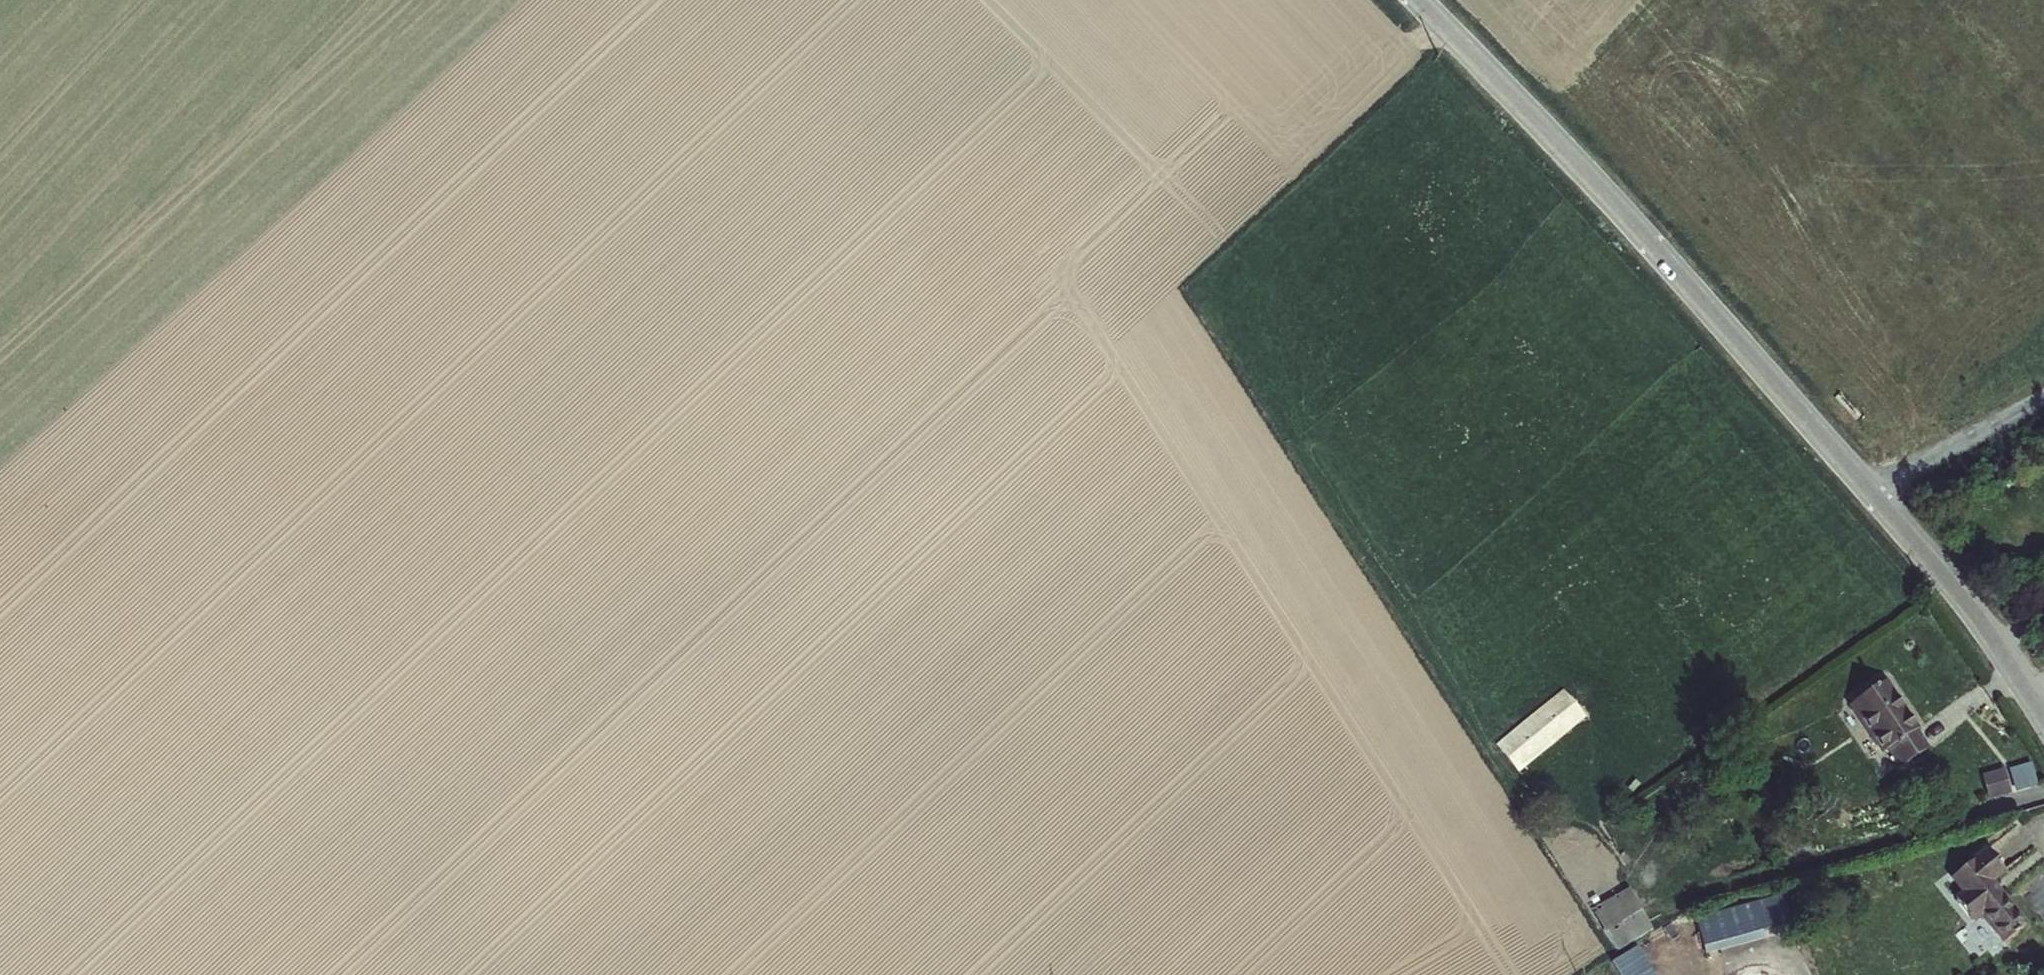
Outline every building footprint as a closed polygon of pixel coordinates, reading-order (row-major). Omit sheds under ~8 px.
[(1886,682),(1849,706),(1881,752),(1887,747),(1898,764),(1923,747),(1911,730),(1917,727),(1886,682)] [(1522,770),(1590,713),(1567,685),(1499,742),(1522,770)] [(1986,773),(1992,797),(2042,783),(2035,759),(1986,773)] [(2009,868),(1992,846),(1954,875),(1968,893),(1954,903),(1969,923),(1985,911),(2008,941),(2028,925),(1994,880),(2009,868)] [(1618,949),(1657,928),(1634,886),(1595,907),(1618,949)] [(1792,901),(1727,916),(1733,942),(1798,927),(1792,901)] [(1618,956),(1625,974),(1658,974),(1646,945),(1618,956)]
